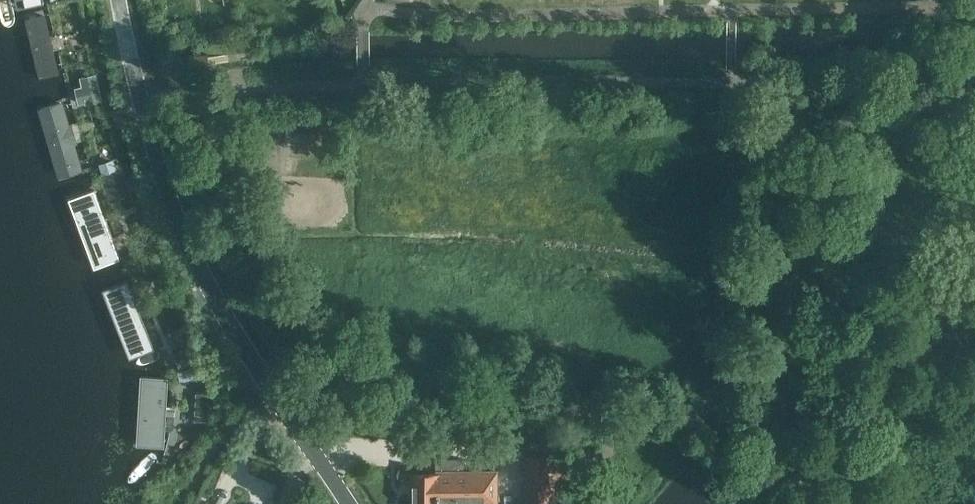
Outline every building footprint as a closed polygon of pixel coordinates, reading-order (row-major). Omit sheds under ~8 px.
[(48,14),(31,18),(43,74),(61,71),(48,14)] [(82,86),(76,88),(79,103),(86,102),(86,103),(101,99),(98,83),(96,74),(80,78),(82,86)] [(61,103),(41,109),(60,176),(81,170),(73,145),(77,144),(72,127),(68,128),(61,103)] [(279,123),(277,139),(314,142),(315,124),(279,123)] [(115,158),(102,162),(105,172),(118,169),(115,158)] [(119,175),(106,179),(109,187),(122,182),(119,175)] [(91,193),(72,200),(97,266),(116,259),(104,228),(108,227),(104,216),(100,218),(91,193)] [(155,261),(141,268),(145,276),(159,270),(155,261)] [(125,288),(107,296),(131,352),(149,344),(125,288)] [(191,344),(176,351),(180,360),(196,352),(191,344)] [(162,388),(147,387),(145,434),(160,435),(162,388)] [(560,452),(551,452),(551,440),(521,440),(522,503),(561,503),(560,452)] [(284,457),(273,452),(271,459),(282,463),(284,457)] [(413,474),(413,503),(457,503),(457,500),(460,500),(460,503),(487,503),(497,503),(496,471),(463,471),(463,460),(436,460),(436,474),(413,474)]
